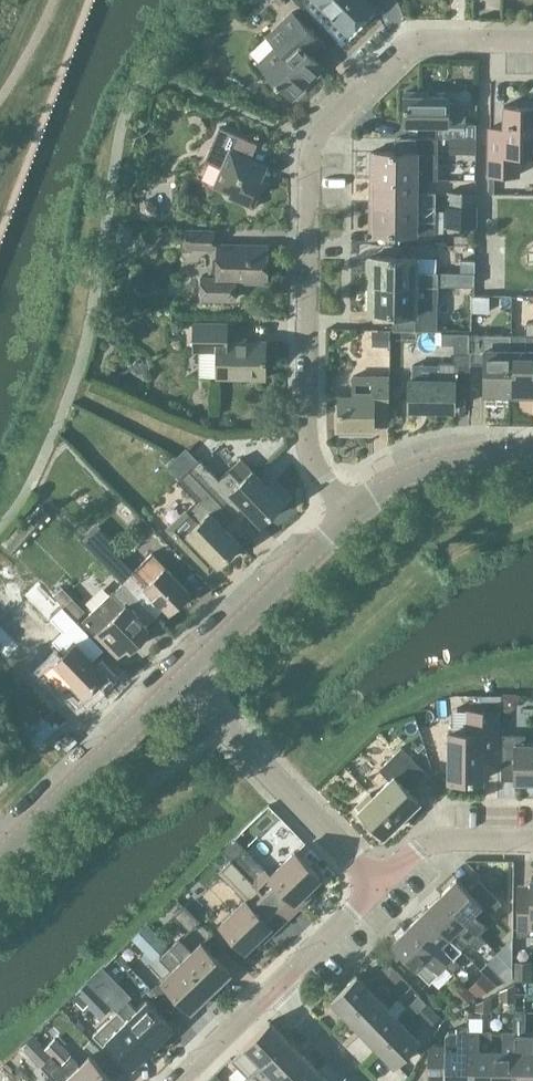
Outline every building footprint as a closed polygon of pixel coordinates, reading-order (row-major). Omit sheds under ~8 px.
[(366,0),(316,0),(348,32),(373,7),(366,0)] [(310,53),(322,42),(292,11),(275,28),(278,32),(274,36),(273,39),(274,42),(280,49),(269,59),(268,63),(269,66),(279,76),(274,81),(277,85),(279,83),(292,97),(324,67),(310,53)] [(437,137),(438,137),(450,137),(476,137),(476,122),(465,122),(465,111),(447,110),(447,94),(427,94),(427,89),(403,89),(403,94),(402,94),(402,122),(437,123),(437,137)] [(489,127),(489,174),(518,174),(518,153),(532,153),(532,100),(520,100),(520,104),(504,104),(504,127),(489,127)] [(262,183),(258,181),(265,165),(241,155),(248,139),(219,126),(205,159),(223,167),(215,184),(232,191),(230,196),(252,205),(262,183)] [(371,151),(371,177),(417,178),(417,179),(438,179),(438,137),(437,137),(407,136),(406,150),(375,150),(375,151),(371,151)] [(450,137),(450,152),(476,152),(476,137),(450,137)] [(417,178),(371,177),(370,204),(435,205),(435,191),(417,191),(417,179),(417,178)] [(448,205),(476,205),(476,190),(448,190),(448,205)] [(144,198),(141,201),(141,207),(148,214),(155,214),(158,211),(157,205),(150,198),(144,198)] [(370,204),(370,230),(374,230),(374,232),(435,232),(435,205),(370,204)] [(448,205),(448,227),(475,227),(475,224),(476,224),(476,205),(448,205)] [(115,238),(127,243),(134,228),(122,223),(115,238)] [(186,246),(212,246),(213,231),(186,230),(186,246)] [(266,280),(267,245),(218,244),(218,278),(202,278),(202,297),(234,297),(235,280),(266,280)] [(370,256),(369,284),(438,285),(474,285),(474,272),(459,271),(417,271),(417,256),(374,255),(374,256),(370,256)] [(459,262),(459,271),(474,272),(474,262),(459,262)] [(438,285),(369,284),(369,311),(373,311),(373,313),(405,313),(405,328),(437,329),(438,285)] [(492,306),(511,306),(511,292),(492,292),(492,306)] [(484,306),(484,294),(472,294),(472,306),(484,306)] [(178,317),(172,321),(172,327),(178,330),(183,327),(183,321),(178,317)] [(251,377),(265,377),(265,341),(226,340),(227,322),(193,321),(193,349),(216,350),(216,375),(251,376),(251,377)] [(511,333),(510,397),(532,397),(532,321),(526,321),(526,333),(511,333)] [(374,411),(388,411),(388,328),(355,328),(355,347),(371,347),(371,357),(369,357),(369,362),(371,362),(371,375),(353,375),(353,393),(338,393),(338,426),(339,426),(339,433),(360,433),(360,426),(374,426),(374,411)] [(470,333),(470,352),(470,362),(484,362),(484,392),(484,396),(510,397),(511,333),(470,333)] [(470,384),(470,362),(470,352),(453,352),(453,361),(439,361),(438,378),(409,377),(408,409),(454,409),(454,384),(470,384)] [(186,446),(176,455),(188,469),(198,460),(186,446)] [(176,455),(165,467),(177,480),(188,469),(176,455)] [(198,460),(188,469),(229,511),(240,501),(260,522),(283,501),(281,499),(284,496),(272,483),(269,487),(240,457),(219,478),(200,458),(198,460)] [(229,511),(188,469),(177,480),(196,499),(186,509),(198,521),(178,540),(198,560),(202,556),(209,563),(213,559),(218,564),(240,542),(219,521),(229,511)] [(81,539),(123,582),(132,573),(131,572),(132,571),(105,543),(110,538),(97,524),(81,539)] [(132,573),(123,582),(152,612),(161,603),(169,611),(190,591),(165,565),(151,552),(132,571),(131,572),(132,573)] [(32,607),(36,611),(38,609),(48,619),(50,617),(62,605),(38,581),(24,595),(34,605),(32,607)] [(129,649),(150,629),(142,621),(152,612),(123,582),(113,591),(112,590),(81,620),(116,656),(126,646),(129,649)] [(62,586),(53,595),(63,605),(72,596),(62,586)] [(52,639),(64,651),(43,671),(61,690),(68,684),(79,696),(82,693),(83,694),(106,672),(85,651),(96,640),(62,605),(50,617),(62,629),(52,639)] [(7,658),(19,646),(0,626),(0,651),(7,658)] [(501,702),(501,709),(511,709),(519,701),(519,694),(519,693),(501,693),(501,694),(501,702)] [(482,757),(497,757),(497,710),(468,710),(468,731),(449,730),(449,779),(451,779),(451,784),(466,784),(466,779),(482,780),(482,757)] [(525,743),(525,734),(502,733),(501,762),(514,762),(514,780),(532,780),(532,743),(525,743)] [(428,773),(402,746),(378,768),(389,779),(373,795),(370,792),(357,805),(360,808),(359,809),(384,834),(419,800),(409,791),(428,773)] [(266,870),(253,882),(286,917),(304,900),(299,896),(320,876),(295,850),(270,874),(266,870)] [(286,917),(253,882),(231,859),(219,871),(245,899),(220,923),(245,949),(265,929),(269,933),(286,917)] [(440,894),(478,933),(479,932),(486,925),(494,917),(490,912),(501,902),(478,879),(468,889),(456,878),(440,894)] [(531,878),(531,895),(517,895),(517,934),(532,934),(532,878),(531,878)] [(440,894),(424,910),(461,948),(469,940),(476,947),(484,939),(478,933),(440,894)] [(184,905),(174,914),(190,930),(199,921),(184,905)] [(408,925),(446,964),(452,971),(460,963),(453,956),(461,948),(424,910),(408,925)] [(408,925),(391,942),(394,944),(403,954),(429,981),(446,964),(408,925)] [(168,945),(156,932),(145,942),(158,955),(168,945)] [(496,951),(505,961),(512,967),(512,936),(496,951)] [(179,938),(169,947),(172,950),(210,990),(230,971),(201,941),(191,950),(182,941),(179,938)] [(169,947),(159,957),(162,960),(171,970),(161,979),(190,1010),(210,990),(172,950),(169,947)] [(514,960),(513,978),(532,978),(532,960),(514,960)] [(331,999),(347,1016),(382,982),(389,975),(396,969),(389,961),(365,983),(357,974),(331,999)] [(495,970),(505,980),(512,977),(512,968),(505,961),(495,970)] [(389,975),(395,982),(402,975),(396,969),(389,975)] [(484,972),(468,987),(475,995),(497,984),(484,972)] [(97,985),(96,987),(97,988),(98,989),(114,1005),(117,1009),(127,999),(130,997),(132,995),(112,975),(110,973),(109,974),(107,976),(103,979),(97,985)] [(449,994),(459,1003),(475,995),(468,987),(463,981),(449,994)] [(381,999),(390,990),(382,982),(347,1016),(362,1032),(389,1007),(381,999)] [(515,1001),(515,983),(499,990),(499,1001),(515,1001)] [(86,998),(102,1015),(113,1006),(114,1005),(98,989),(97,988),(86,998)] [(420,993),(406,1006),(414,1014),(416,1013),(427,1001),(420,993)] [(491,994),(475,1002),(475,1010),(491,1011),(491,994)] [(117,1009),(153,1046),(173,1026),(147,999),(137,1009),(127,999),(117,1009)] [(429,1026),(440,1015),(427,1001),(416,1013),(429,1026)] [(397,1015),(389,1007),(362,1032),(378,1048),(414,1014),(406,1006),(397,1015)] [(133,1065),(153,1046),(117,1009),(93,1033),(103,1044),(108,1039),(133,1065)] [(513,1080),(532,1080),(532,1031),(524,1031),(525,1009),(514,1009),(513,1031),(514,1031),(513,1080)] [(422,1022),(414,1014),(378,1048),(394,1065),(420,1040),(412,1031),(422,1022)] [(247,1075),(286,1037),(270,1020),(244,1046),(232,1059),(247,1075)] [(468,1030),(468,1025),(457,1025),(457,1030),(454,1029),(445,1034),(445,1043),(428,1043),(427,1076),(444,1076),(444,1080),(468,1080),(468,1030)] [(468,1030),(468,1080),(490,1080),(491,1049),(492,1030),(468,1030)] [(491,1049),(490,1080),(513,1080),(514,1031),(513,1031),(492,1030),(491,1049)] [(40,1044),(50,1055),(51,1055),(56,1060),(67,1049),(51,1033),(40,1044)] [(50,1055),(40,1044),(32,1035),(22,1044),(41,1064),(50,1055)] [(247,1075),(241,1080),(272,1080),(275,1078),(276,1078),(301,1053),(286,1037),(247,1075)] [(275,1078),(272,1080),(305,1080),(317,1069),(301,1053),(276,1078),(275,1078)] [(60,1065),(56,1060),(51,1055),(41,1065),(56,1080),(76,1080),(60,1065)] [(89,1055),(79,1065),(70,1055),(60,1065),(76,1080),(114,1080),(89,1055)] [(317,1069),(305,1080),(329,1080),(317,1069)] [(215,1072),(207,1080),(223,1080),(224,1080),(215,1072)]
